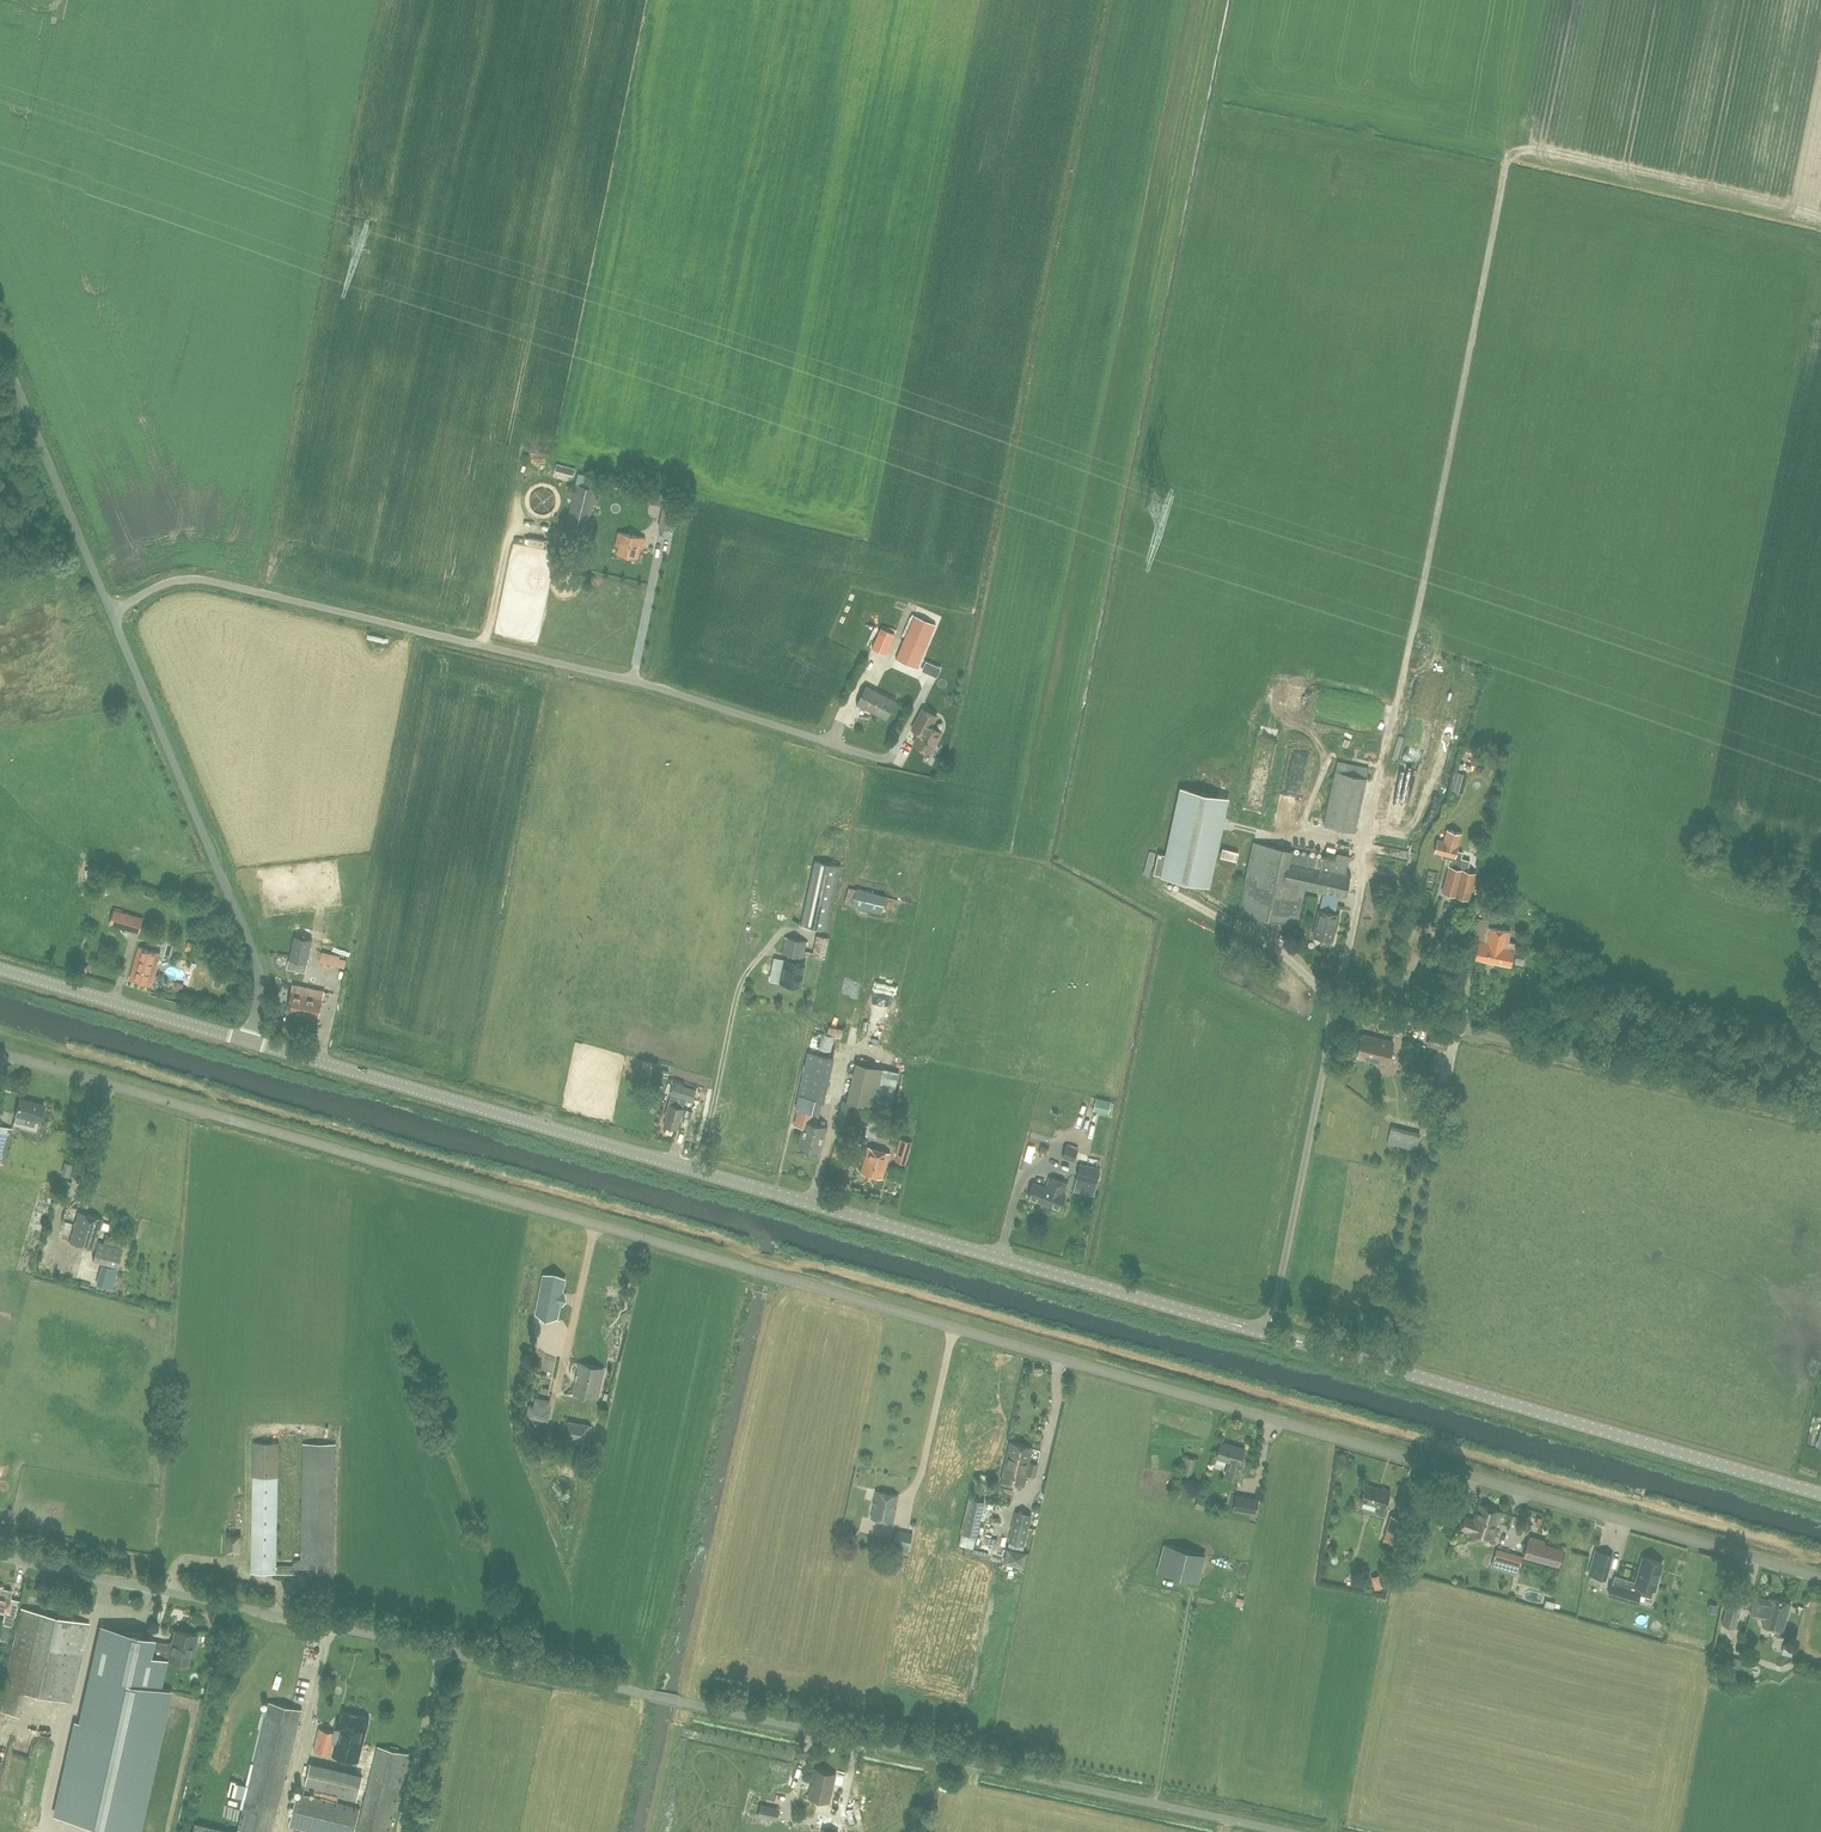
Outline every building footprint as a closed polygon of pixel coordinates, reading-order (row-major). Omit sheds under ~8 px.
[(576,484),(566,528),(588,533),(598,488),(579,484),(576,484)] [(672,530),(677,506),(671,505),(673,495),(659,492),(657,504),(663,505),(659,528),(672,530)] [(637,558),(639,548),(643,549),(646,537),(618,532),(615,546),(619,547),(617,554),(637,558)] [(583,550),(569,547),(567,557),(581,560),(583,550)] [(899,626),(903,611),(887,608),(884,623),(899,626)] [(908,633),(928,642),(936,624),(916,615),(908,633)] [(886,655),(895,633),(881,627),(872,648),(886,655)] [(917,668),(928,642),(908,633),(896,659),(917,668)] [(857,704),(887,719),(896,701),(867,685),(857,704)] [(912,729),(920,733),(914,744),(931,753),(942,732),(931,726),(937,716),(923,709),(912,729)] [(1457,773),(1455,791),(1469,793),(1471,774),(1457,773)] [(1361,808),(1330,801),(1325,824),(1356,831),(1361,808)] [(1158,853),(1153,875),(1160,876),(1204,885),(1215,833),(1171,824),(1165,855),(1158,853)] [(1462,852),(1456,851),(1461,834),(1447,830),(1444,842),(1438,840),(1435,852),(1445,855),(1444,857),(1443,857),(1443,858),(1452,860),(1451,867),(1457,868),(1462,852)] [(1252,841),(1236,911),(1296,924),(1303,889),(1321,893),(1318,910),(1317,910),(1311,935),(1321,937),(1321,940),(1328,942),(1328,939),(1330,939),(1333,925),(1334,925),(1337,914),(1332,913),(1336,896),(1343,898),(1349,874),(1344,873),(1347,863),(1266,844),(1252,841)] [(803,916),(829,922),(841,866),(815,860),(803,916)] [(1443,892),(1449,894),(1469,899),(1475,873),(1457,868),(1451,867),(1450,866),(1443,892)] [(1487,881),(1478,879),(1476,894),(1484,896),(1487,881)] [(882,913),(886,896),(856,888),(856,889),(849,888),(845,903),(852,905),(852,906),(882,913)] [(1472,909),(1489,912),(1491,899),(1475,896),(1472,909)] [(139,933),(143,918),(114,910),(110,925),(139,933)] [(1478,918),(1476,925),(1487,928),(1485,942),(1479,941),(1476,958),(1511,965),(1515,943),(1509,942),(1511,932),(1488,927),(1489,920),(1478,918)] [(812,956),(825,958),(829,938),(816,935),(812,956)] [(294,936),(289,959),(307,963),(312,940),(294,936)] [(800,955),(803,956),(807,940),(787,936),(783,952),(790,953),(789,959),(786,958),(781,980),(801,985),(806,962),(799,961),(800,955)] [(138,947),(136,956),(129,978),(150,985),(159,953),(138,947)] [(210,957),(212,949),(202,947),(200,954),(210,957)] [(349,966),(350,955),(324,952),(322,963),(349,966)] [(89,966),(81,963),(78,972),(86,975),(89,966)] [(884,988),(882,994),(892,997),(898,970),(885,966),(879,987),(884,988)] [(182,992),(184,984),(177,982),(175,990),(182,992)] [(319,1017),(324,991),(294,985),(292,992),(291,992),(288,1010),(319,1017)] [(827,1034),(842,1037),(844,1029),(829,1026),(827,1034)] [(1449,1035),(1434,1031),(1430,1045),(1445,1049),(1449,1035)] [(1393,1042),(1362,1034),(1357,1056),(1388,1064),(1393,1042)] [(800,1086),(801,1087),(795,1107),(799,1108),(795,1124),(804,1126),(799,1145),(821,1151),(828,1127),(812,1122),(814,1113),(818,1114),(824,1093),(827,1094),(834,1058),(808,1052),(800,1086)] [(847,1100),(842,1099),(837,1120),(836,1125),(837,1126),(836,1130),(847,1132),(849,1122),(852,1122),(855,1110),(856,1104),(874,1109),(878,1088),(883,1068),(856,1062),(847,1100)] [(663,1086),(666,1070),(655,1067),(654,1074),(654,1075),(652,1083),(663,1086)] [(693,1101),(697,1088),(674,1082),(670,1095),(693,1101)] [(1420,1108),(1413,1088),(1405,1091),(1413,1111),(1420,1108)] [(664,1125),(677,1129),(683,1108),(677,1106),(679,1099),(671,1096),(665,1116),(667,1117),(664,1125)] [(40,1122),(45,1105),(33,1102),(21,1099),(16,1115),(26,1118),(25,1123),(34,1126),(36,1120),(40,1122)] [(1095,1110),(1109,1113),(1111,1102),(1097,1100),(1095,1110)] [(821,1117),(828,1119),(833,1103),(826,1101),(821,1117)] [(852,1131),(865,1134),(869,1112),(856,1110),(852,1131)] [(13,1128),(0,1124),(0,1163),(2,1164),(13,1128)] [(1387,1143),(1416,1150),(1421,1132),(1391,1125),(1387,1143)] [(846,1145),(835,1142),(832,1157),(842,1159),(846,1145)] [(906,1164),(908,1156),(909,1152),(908,1152),(909,1146),(902,1145),(901,1150),(899,1150),(898,1155),(896,1161),(906,1164)] [(1062,1157),(1074,1161),(1078,1149),(1066,1145),(1062,1157)] [(861,1172),(883,1178),(890,1153),(868,1146),(861,1172)] [(1028,1146),(1024,1161),(1031,1163),(1036,1148),(1028,1146)] [(1097,1184),(1100,1168),(1080,1164),(1076,1179),(1097,1184)] [(1066,1194),(1064,1193),(1068,1183),(1049,1177),(1045,1187),(1033,1183),(1028,1197),(1060,1209),(1066,1194)] [(61,1189),(72,1193),(75,1183),(63,1179),(61,1189)] [(70,1243),(93,1249),(101,1219),(78,1213),(70,1243)] [(141,1230),(144,1221),(137,1219),(134,1228),(141,1230)] [(98,1241),(96,1250),(93,1260),(118,1267),(123,1248),(98,1241)] [(116,1270),(102,1266),(97,1284),(111,1288),(116,1270)] [(562,1294),(565,1279),(544,1275),(536,1314),(557,1318),(560,1302),(564,1303),(565,1294),(562,1294)] [(604,1368),(580,1363),(573,1393),(597,1398),(604,1368)] [(526,1417),(549,1422),(551,1410),(549,1409),(551,1400),(536,1397),(534,1406),(529,1405),(526,1417)] [(592,1425),(566,1421),(562,1441),(588,1446),(592,1425)] [(254,1442),(253,1477),(251,1572),(275,1572),(301,1572),(333,1573),(335,1443),(304,1443),(301,1564),(275,1564),(277,1442),(254,1442)] [(1217,1457),(1228,1460),(1224,1475),(1239,1480),(1244,1463),(1241,1462),(1245,1449),(1221,1442),(1217,1457)] [(1023,1486),(1026,1475),(1035,1477),(1038,1465),(1028,1463),(1031,1448),(1010,1444),(1003,1481),(1023,1486)] [(1388,1507),(1385,1507),(1390,1491),(1366,1484),(1361,1501),(1379,1506),(1377,1514),(1385,1517),(1388,1507)] [(872,1518),(894,1523),(900,1496),(878,1491),(872,1518)] [(1233,1510),(1250,1513),(1249,1518),(1256,1519),(1259,1498),(1236,1494),(1233,1510)] [(963,1523),(979,1527),(985,1501),(969,1497),(963,1523)] [(1490,1543),(1498,1520),(1501,1511),(1481,1504),(1476,1519),(1465,1515),(1461,1529),(1482,1536),(1481,1540),(1482,1543),(1488,1545),(1490,1543)] [(1032,1515),(1015,1511),(1008,1542),(1009,1542),(1008,1548),(1007,1548),(1004,1563),(1024,1567),(1027,1552),(1023,1551),(1032,1515)] [(1406,1519),(1390,1515),(1383,1538),(1384,1538),(1383,1542),(1387,1543),(1386,1548),(1395,1551),(1398,1542),(1399,1543),(1406,1519)] [(913,1533),(896,1529),(893,1542),(910,1545),(913,1533)] [(240,1535),(228,1534),(227,1552),(240,1552),(240,1535)] [(964,1535),(964,1548),(982,1548),(982,1543),(977,1543),(977,1535),(964,1535)] [(993,1536),(985,1539),(988,1546),(996,1542),(993,1536)] [(1564,1548),(1528,1539),(1523,1557),(1559,1567),(1564,1548)] [(1197,1583),(1204,1556),(1165,1545),(1157,1573),(1197,1583)] [(1517,1576),(1522,1558),(1495,1551),(1493,1559),(1513,1565),(1510,1574),(1517,1576)] [(1636,1584),(1642,1586),(1654,1590),(1662,1563),(1644,1558),(1636,1583),(1636,1584)] [(1241,1559),(1236,1564),(1246,1572),(1251,1567),(1241,1559)] [(1380,1573),(1373,1577),(1380,1590),(1388,1586),(1380,1573)] [(1632,1582),(1632,1581),(1615,1576),(1609,1595),(1637,1603),(1642,1586),(1636,1584),(1636,1583),(1632,1582)] [(0,1586),(0,1611),(7,1613),(11,1598),(10,1598),(12,1590),(2,1588),(3,1586),(0,1586)] [(1732,1587),(1722,1624),(1736,1628),(1746,1591),(1732,1587)] [(1246,1604),(1247,1597),(1239,1596),(1238,1603),(1246,1604)] [(1770,1597),(1769,1600),(1756,1596),(1750,1615),(1764,1619),(1762,1626),(1783,1632),(1791,1603),(1770,1597)] [(4,1686),(0,1703),(0,1711),(19,1715),(24,1691),(71,1701),(89,1624),(21,1608),(4,1686)] [(77,1722),(56,1815),(130,1831),(137,1831),(169,1690),(158,1688),(161,1673),(155,1672),(158,1657),(188,1664),(190,1655),(192,1655),(197,1635),(175,1630),(172,1644),(151,1639),(152,1637),(101,1626),(79,1722),(77,1722)] [(1794,1644),(1785,1642),(1782,1653),(1791,1655),(1794,1644)] [(1725,1669),(1748,1677),(1752,1664),(1729,1657),(1725,1669)] [(320,1677),(332,1689),(340,1682),(328,1670),(320,1677)] [(238,1829),(251,1831),(272,1831),(301,1709),(268,1701),(238,1829)] [(341,1732),(336,1733),(335,1738),(363,1745),(369,1718),(343,1712),(341,1721),(344,1722),(342,1730),(341,1729),(341,1732)] [(335,1738),(336,1733),(319,1729),(314,1751),(330,1755),(331,1751),(334,1751),(333,1757),(358,1763),(363,1745),(335,1738)] [(21,1759),(32,1759),(32,1743),(21,1743),(21,1759)] [(409,1754),(377,1746),(357,1831),(390,1831),(409,1754)] [(362,1777),(356,1776),(311,1764),(305,1788),(357,1801),(362,1777)] [(808,1799),(815,1800),(814,1803),(816,1805),(819,1806),(822,1804),(823,1802),(829,1803),(836,1774),(815,1769),(808,1799)] [(10,1791),(8,1800),(22,1803),(24,1794),(10,1791)] [(292,1815),(289,1825),(316,1831),(353,1831),(359,1809),(297,1793),(292,1815)] [(24,1798),(23,1806),(41,1809),(42,1801),(24,1798)] [(760,1804),(757,1817),(777,1821),(780,1809),(760,1804)] [(195,1822),(192,1831),(234,1831),(195,1822)]
